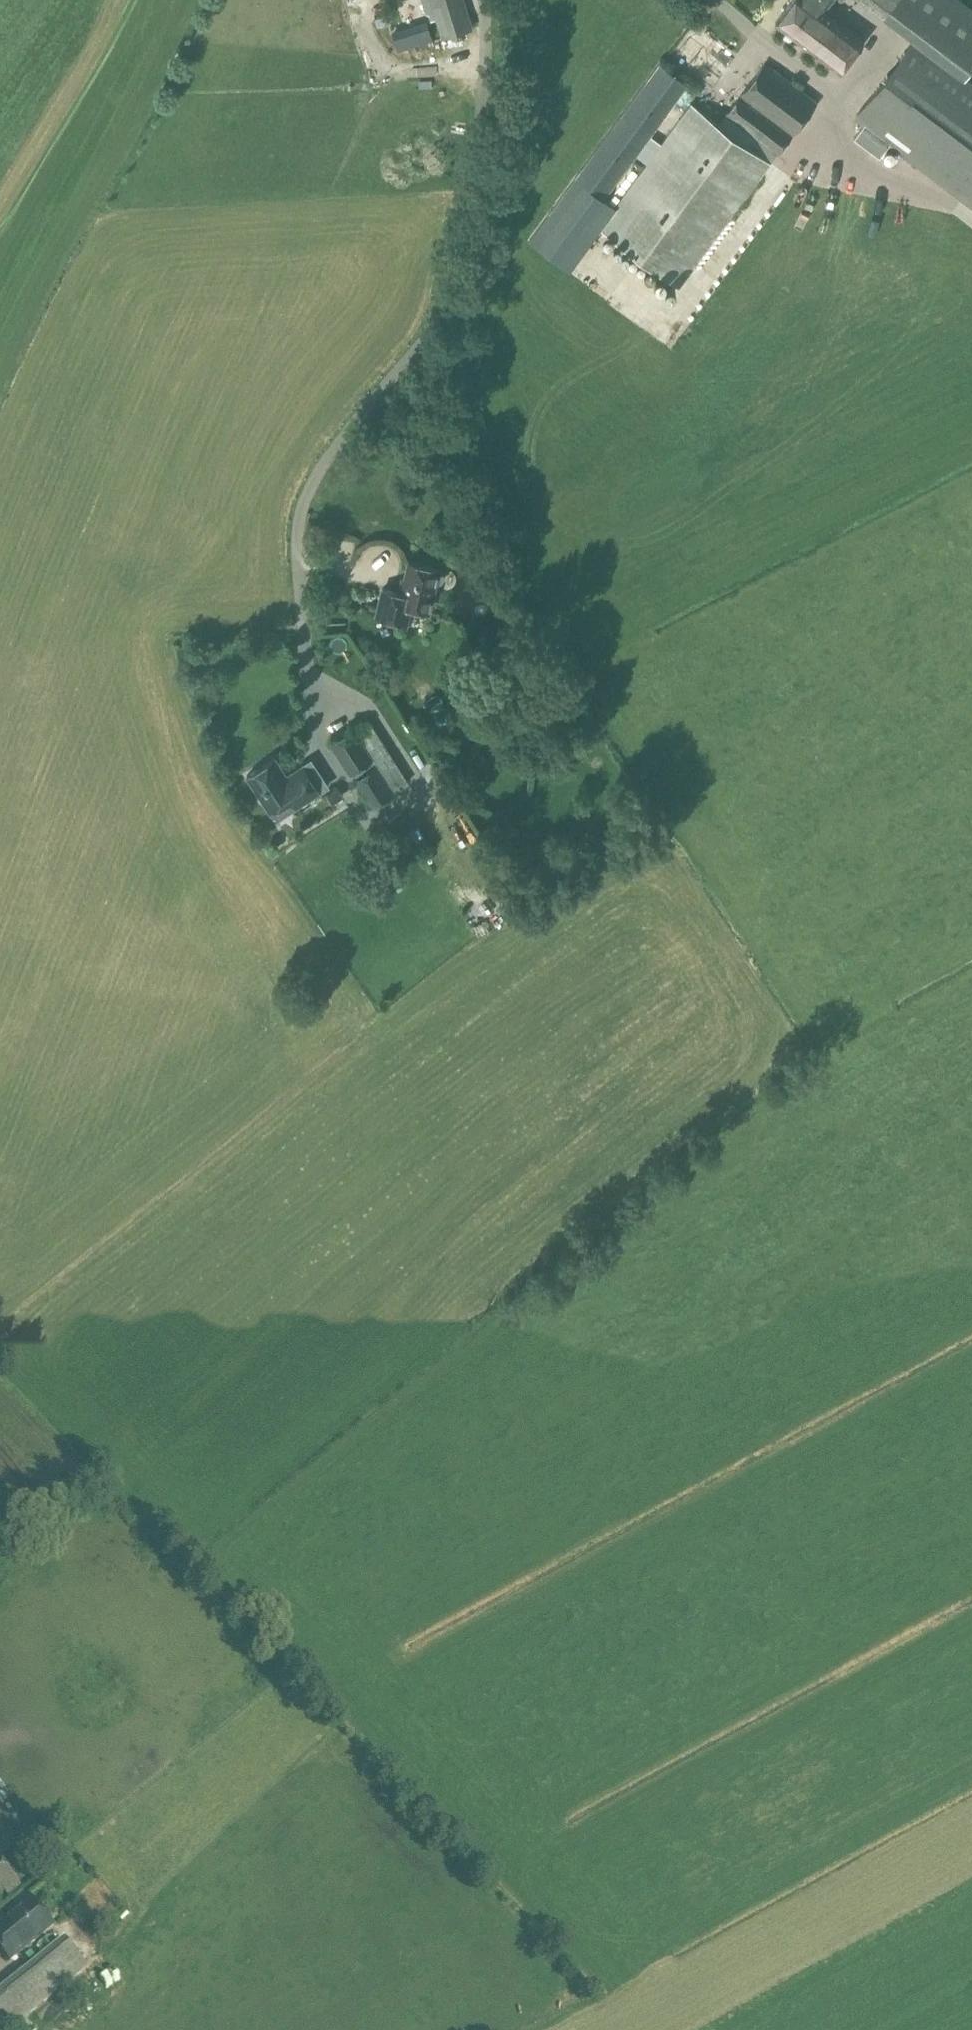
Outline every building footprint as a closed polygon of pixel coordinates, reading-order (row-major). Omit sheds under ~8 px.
[(442,38),(474,28),(465,0),(430,0),(442,38)] [(790,6),(814,25),(825,10),(833,0),(794,0),(790,6)] [(966,77),(971,69),(971,9),(960,0),(864,0),(916,39),(858,115),(866,121),(853,138),(879,157),(892,141),(971,201),(971,82),(966,77)] [(790,6),(776,23),(840,72),(864,40),(825,10),(814,25),(790,6)] [(427,19),(391,30),(397,50),(433,39),(427,19)] [(765,61),(726,114),(778,155),(818,101),(765,61)] [(659,62),(575,177),(604,200),(690,84),(659,62)] [(693,105),(602,228),(679,289),(771,166),(693,105)] [(383,588),(377,615),(403,621),(407,606),(428,611),(435,584),(438,584),(441,582),(443,579),(444,577),(443,574),(442,572),(441,571),(438,570),(438,568),(409,561),(403,588),(400,587),(399,592),(383,588)] [(353,728),(331,742),(350,772),(372,758),(353,728)] [(275,757),(247,775),(258,793),(258,797),(260,801),(264,802),(273,815),(293,802),(296,806),(319,791),(305,770),(289,780),(275,757)] [(376,764),(354,779),(371,806),(394,792),(376,764)] [(332,801),(342,795),(337,787),(327,793),(332,801)] [(430,928),(418,937),(426,946),(437,937),(430,928)] [(6,1890),(10,1895),(17,1889),(13,1884),(17,1881),(0,1861),(0,1895),(6,1890)] [(0,1924),(0,1948),(12,1962),(55,1926),(28,1894),(8,1911),(11,1915),(0,1924)] [(70,1909),(54,1921),(76,1951),(89,1942),(79,1928),(82,1926),(70,1909)] [(0,1991),(0,2029),(25,2029),(31,2025),(27,2021),(89,1971),(63,1940),(0,1991)]
